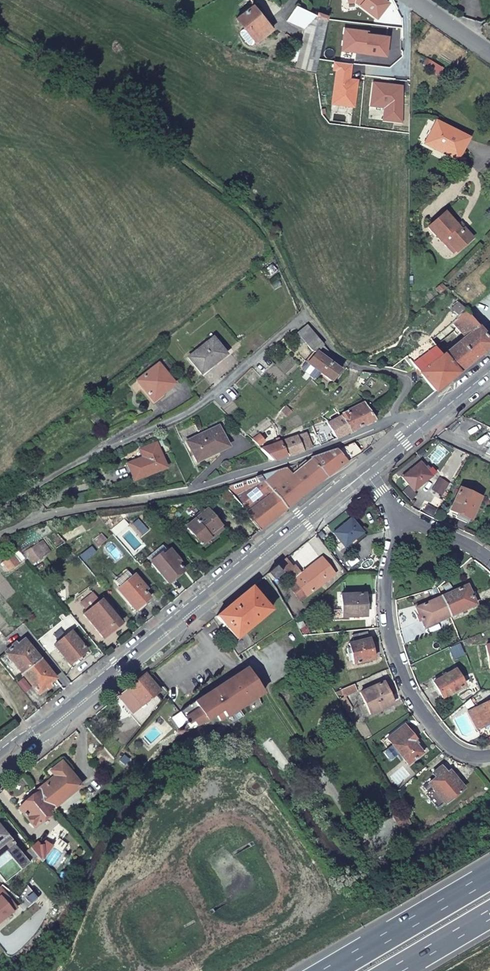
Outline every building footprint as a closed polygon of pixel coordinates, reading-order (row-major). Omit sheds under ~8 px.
[(258,41),(272,29),(262,17),(268,13),(257,0),(247,0),(238,6),(241,11),(235,16),(258,41)] [(362,1),(378,13),(388,0),(362,0),(362,1)] [(294,65),(314,70),(328,13),(296,1),(288,17),(309,26),(294,65)] [(370,27),(347,25),(345,42),(364,44),(364,48),(387,50),(389,32),(370,30),(370,27)] [(353,59),(337,57),(336,65),(339,65),(335,99),(356,101),(359,75),(351,75),(353,59)] [(429,67),(440,75),(445,67),(434,59),(429,67)] [(391,81),(376,79),(373,101),(388,102),(386,115),(404,117),(404,85),(391,83),(391,81)] [(439,123),(427,143),(438,149),(439,147),(459,157),(469,138),(439,123)] [(445,212),(428,227),(440,240),(444,237),(456,251),(472,238),(463,227),(461,230),(457,226),(445,212)] [(444,237),(440,240),(452,255),(456,251),(444,237)] [(473,321),(464,311),(428,339),(435,346),(455,330),(458,333),(473,321)] [(477,326),(473,321),(458,333),(462,339),(477,326)] [(340,361),(308,324),(298,332),(314,352),(302,366),(302,369),(313,378),(319,371),(321,372),(330,380),(343,365),(340,361)] [(477,326),(462,339),(442,355),(457,374),(489,347),(489,341),(483,332),(477,326)] [(204,369),(230,348),(216,331),(190,352),(204,369)] [(435,346),(428,339),(406,357),(412,365),(414,367),(419,373),(422,377),(435,392),(457,374),(442,355),(441,356),(435,346)] [(160,359),(141,375),(158,396),(178,380),(160,359)] [(346,367),(341,372),(346,377),(353,368),(346,367)] [(327,408),(329,414),(362,398),(359,393),(327,408)] [(336,437),(374,419),(364,403),(327,420),(336,437)] [(285,404),(278,414),(280,416),(277,418),(279,420),(290,409),(285,404)] [(189,443),(200,465),(230,448),(220,427),(189,443)] [(249,430),(246,432),(257,443),(264,438),(258,432),(254,435),(249,430)] [(284,439),(289,453),(312,447),(307,431),(284,439)] [(260,446),(271,458),(286,454),(281,439),(260,446)] [(311,458),(311,459),(325,476),(326,477),(360,448),(361,448),(353,439),(335,449),(311,458)] [(135,474),(165,465),(158,442),(142,447),(144,454),(130,459),(135,474)] [(259,472),(286,508),(325,476),(311,459),(297,468),(294,463),(259,472)] [(402,477),(413,491),(436,473),(431,467),(427,471),(420,462),(402,477)] [(286,508),(259,472),(224,482),(231,491),(260,529),(286,508)] [(433,490),(441,495),(448,483),(440,478),(433,490)] [(450,509),(471,519),(481,498),(460,488),(450,509)] [(249,537),(260,529),(231,491),(219,500),(249,537)] [(188,527),(202,545),(212,536),(209,533),(222,522),(210,509),(188,527)] [(333,534),(344,548),(363,534),(352,520),(333,534)] [(102,532),(93,539),(97,545),(106,537),(102,532)] [(25,552),(32,563),(50,551),(43,540),(25,552)] [(147,555),(167,581),(183,569),(177,562),(179,560),(168,547),(160,553),(156,548),(147,555)] [(288,559),(280,565),(293,582),(294,584),(289,588),(299,602),(300,603),(329,580),(334,576),(322,560),(308,571),(303,575),(296,566),(294,567),(288,559)] [(275,569),(269,574),(274,580),(280,575),(275,569)] [(121,585),(134,575),(130,571),(117,581),(121,585)] [(135,573),(134,575),(121,585),(118,587),(135,608),(150,596),(144,588),(146,587),(135,573)] [(467,586),(442,597),(450,616),(476,604),(467,586)] [(250,590),(215,618),(235,642),(269,613),(250,590)] [(81,603),(93,594),(92,593),(80,603),(81,603)] [(99,601),(93,594),(81,603),(87,611),(84,614),(102,636),(111,629),(109,626),(117,620),(101,600),(99,601)] [(339,595),(341,618),(365,617),(364,594),(339,595)] [(450,616),(442,597),(417,608),(425,627),(450,616)] [(54,645),(69,664),(86,649),(71,630),(54,645)] [(349,645),(354,666),(373,661),(366,632),(351,636),(353,644),(349,645)] [(5,653),(21,674),(39,660),(24,641),(15,648),(13,646),(5,653)] [(13,680),(21,674),(5,653),(0,657),(0,664),(13,680)] [(39,660),(21,674),(38,694),(47,688),(46,686),(54,679),(39,660)] [(433,682),(442,698),(464,685),(455,669),(433,682)] [(217,725),(260,696),(244,671),(178,714),(186,726),(190,723),(193,727),(211,720),(213,720),(217,725)] [(144,677),(118,698),(132,715),(155,697),(158,694),(144,677)] [(30,688),(22,679),(17,683),(25,693),(30,688)] [(360,693),(370,715),(392,705),(382,683),(360,693)] [(162,703),(155,697),(132,715),(130,717),(140,729),(162,703)] [(473,705),(470,699),(465,703),(467,708),(473,705)] [(478,729),(489,724),(489,703),(489,704),(489,702),(469,712),(478,729)] [(399,754),(407,765),(422,753),(413,742),(415,740),(409,732),(404,726),(387,740),(392,746),(385,752),(384,755),(388,760),(391,760),(399,754)] [(39,790),(54,809),(80,788),(61,764),(50,773),(54,778),(39,790)] [(428,784),(444,805),(464,790),(452,775),(448,777),(440,767),(432,774),(435,778),(428,784)] [(38,794),(51,811),(54,809),(39,790),(37,792),(38,794)] [(46,816),(51,811),(38,794),(18,810),(33,830),(48,818),(46,816)] [(399,825),(408,820),(402,809),(393,815),(399,825)] [(36,860),(30,853),(23,859),(0,830),(0,880),(5,885),(36,860)] [(36,860),(40,865),(51,849),(45,843),(41,847),(38,848),(35,845),(28,850),(30,853),(36,860)] [(16,911),(0,891),(0,924),(16,911)]
